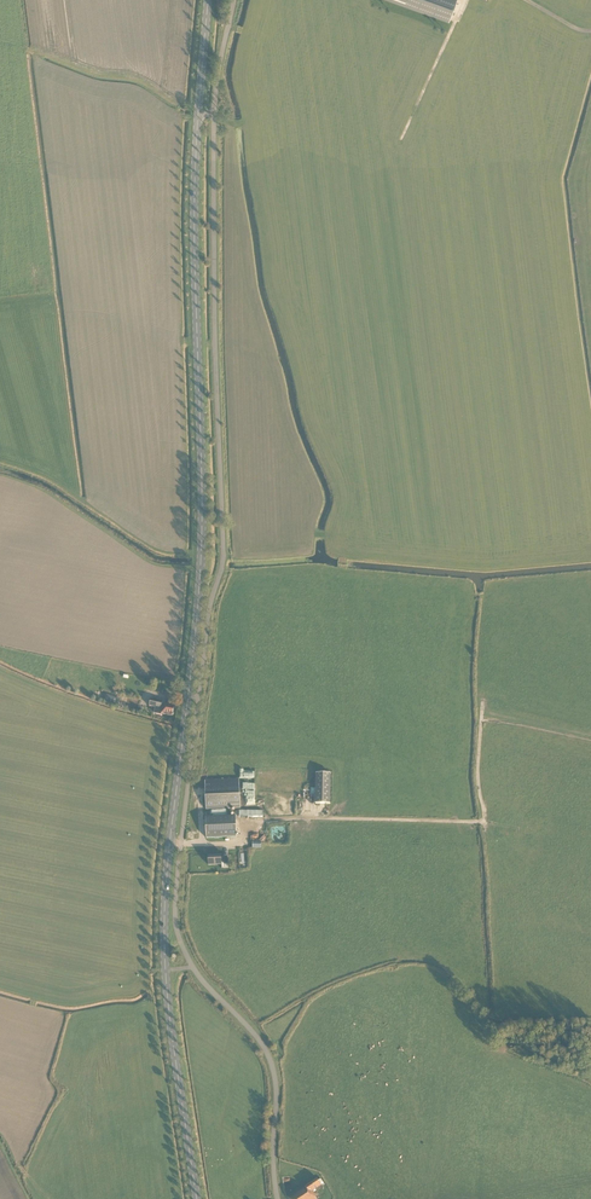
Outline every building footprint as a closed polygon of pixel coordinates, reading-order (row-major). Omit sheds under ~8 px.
[(448,21),(456,0),(388,0),(448,21)] [(123,700),(107,696),(105,703),(120,707),(123,700)] [(163,702),(151,700),(150,707),(163,710),(162,714),(173,716),(175,707),(163,705),(163,702)] [(331,774),(316,774),(315,804),(330,804),(331,774)] [(239,780),(205,782),(206,810),(240,809),(239,780)] [(237,838),(236,817),(206,818),(207,839),(237,838)] [(228,864),(228,855),(224,855),(224,858),(221,858),(221,855),(208,856),(209,865),(222,864),(222,863),(224,863),(224,864),(228,864)] [(317,1178),(288,1197),(289,1198),(316,1198),(311,1191),(321,1184),(317,1178)]
